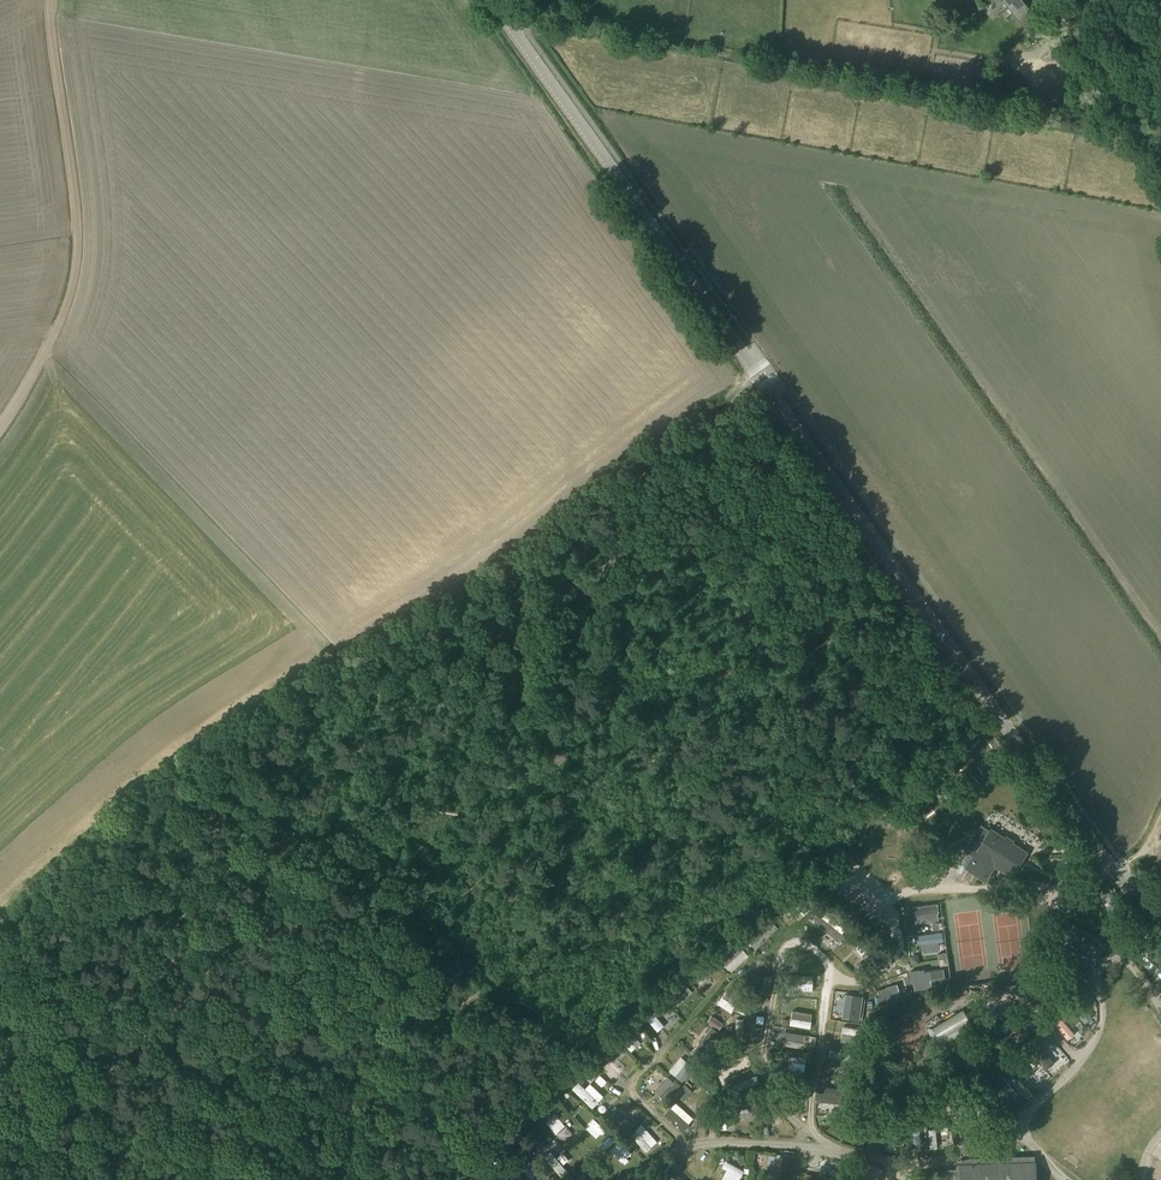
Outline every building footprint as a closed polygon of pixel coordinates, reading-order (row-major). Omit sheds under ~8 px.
[(1028,28),(1038,20),(1021,0),(1004,0),(1028,28)] [(1039,21),(1029,30),(1030,31),(1041,44),(1042,46),(1052,38),(1039,21)] [(1055,53),(1070,73),(1078,67),(1063,47),(1055,53)] [(967,850),(959,863),(964,866),(964,867),(985,881),(994,867),(1011,877),(1028,852),(1013,842),(1014,840),(1006,836),(1005,837),(990,828),(973,854),(967,850)] [(802,917),(808,912),(795,896),(789,902),(802,917)] [(1116,921),(1124,913),(1107,896),(1100,903),(1116,921)] [(787,921),(797,916),(789,902),(780,907),(787,921)] [(771,910),(763,903),(746,920),(754,928),(771,910)] [(827,914),(822,920),(832,929),(830,931),(833,934),(835,931),(838,934),(843,928),(842,928),(846,923),(839,917),(835,921),(827,914)] [(1147,938),(1152,934),(1139,917),(1133,922),(1147,938)] [(1132,922),(1124,929),(1141,947),(1148,940),(1132,922)] [(758,933),(765,939),(773,928),(766,923),(758,933)] [(1059,924),(1043,951),(1056,959),(1062,949),(1089,965),(1102,943),(1069,923),(1066,928),(1059,924)] [(749,958),(763,945),(757,939),(743,951),(749,958)] [(724,966),(739,952),(729,941),(714,955),(724,966)] [(876,958),(865,946),(856,955),(867,967),(876,958)] [(1155,948),(1148,954),(1160,969),(1160,955),(1155,948)] [(703,959),(688,974),(698,984),(713,970),(703,959)] [(771,975),(764,974),(760,991),(768,992),(771,975)] [(684,981),(669,995),(674,1001),(689,986),(684,981)] [(785,982),(785,990),(810,990),(810,983),(785,982)] [(727,987),(720,996),(727,1001),(728,1001),(744,1012),(750,1004),(727,987)] [(834,991),(834,998),(839,998),(841,1006),(853,1006),(853,1004),(854,1004),(854,999),(855,999),(855,998),(859,998),(859,993),(855,993),(855,991),(834,991)] [(1069,995),(1063,1000),(1081,1020),(1087,1014),(1075,1001),(1079,998),(1076,995),(1072,998),(1069,995)] [(1057,1008),(1062,1004),(1058,999),(1053,1004),(1057,1008)] [(790,1001),(790,1009),(811,1010),(811,1001),(790,1001)] [(663,1025),(659,1020),(657,1022),(653,1017),(655,1016),(646,1005),(639,1011),(657,1031),(663,1025)] [(671,1007),(657,1017),(662,1024),(676,1013),(671,1007)] [(1012,1008),(996,1027),(1003,1032),(1006,1035),(1019,1019),(1016,1016),(1018,1014),(1012,1008)] [(1053,1009),(1045,1017),(1064,1039),(1073,1032),(1061,1018),(1063,1017),(1059,1013),(1058,1014),(1053,1009)] [(710,1015),(706,1022),(717,1030),(722,1024),(710,1015)] [(789,1024),(809,1028),(810,1021),(790,1017),(789,1024)] [(735,1018),(734,1044),(741,1044),(742,1027),(745,1027),(745,1020),(742,1020),(742,1018),(735,1018)] [(635,1024),(620,1039),(629,1050),(639,1041),(634,1036),(641,1030),(635,1024)] [(849,1026),(841,1037),(856,1048),(860,1042),(863,1037),(849,1026)] [(781,1030),(779,1038),(801,1042),(802,1034),(781,1030)] [(915,1063),(914,1056),(922,1055),(920,1031),(898,1033),(901,1064),(915,1063)] [(702,1032),(690,1047),(701,1056),(713,1040),(702,1032)] [(969,1042),(963,1048),(981,1067),(987,1062),(969,1042)] [(1036,1043),(1029,1050),(1045,1068),(1052,1062),(1042,1050),(1045,1048),(1042,1045),(1039,1047),(1036,1043)] [(833,1046),(830,1051),(836,1055),(833,1060),(840,1064),(843,1059),(845,1061),(848,1056),(833,1046)] [(615,1051),(608,1059),(615,1066),(623,1058),(615,1051)] [(1014,1051),(1005,1059),(1022,1080),(1031,1073),(1014,1051)] [(787,1055),(787,1061),(791,1061),(790,1069),(803,1071),(805,1057),(787,1055)] [(682,1059),(670,1073),(680,1082),(697,1062),(691,1057),(686,1062),(682,1059)] [(618,1084),(625,1077),(613,1064),(606,1071),(618,1084)] [(992,1068),(987,1073),(1003,1092),(1008,1087),(998,1076),(1002,1072),(998,1068),(994,1071),(992,1068)] [(690,1077),(695,1081),(700,1075),(696,1071),(690,1077)] [(602,1086),(606,1081),(600,1076),(596,1080),(602,1086)] [(732,1085),(729,1086),(732,1094),(757,1084),(754,1076),(741,1081),(740,1077),(731,1081),(732,1085)] [(665,1077),(652,1089),(662,1099),(678,1085),(672,1079),(670,1081),(665,1077)] [(602,1098),(589,1085),(585,1089),(578,1083),(572,1089),(592,1108),(602,1098)] [(676,1092),(684,1099),(691,1091),(684,1084),(676,1092)] [(780,1084),(780,1093),(806,1093),(806,1084),(780,1084)] [(818,1091),(817,1098),(842,1100),(843,1093),(818,1091)] [(972,1092),(966,1097),(984,1120),(990,1115),(979,1101),(982,1099),(976,1091),(973,1093),(972,1092)] [(1014,1096),(1020,1104),(1027,1099),(1020,1091),(1014,1096)] [(761,1093),(754,1094),(759,1119),(766,1118),(764,1108),(770,1107),(768,1095),(762,1097),(761,1093)] [(854,1104),(858,1099),(854,1095),(849,1101),(854,1104)] [(662,1106),(658,1110),(660,1112),(660,1113),(670,1122),(672,1124),(673,1124),(680,1131),(687,1124),(685,1123),(690,1118),(672,1101),(667,1107),(666,1106),(664,1108),(662,1106)] [(744,1102),(719,1104),(720,1114),(725,1113),(725,1115),(728,1114),(727,1113),(731,1112),(732,1120),(750,1118),(750,1110),(745,1111),(744,1102)] [(842,1103),(829,1119),(835,1124),(841,1116),(846,1119),(853,1111),(842,1103)] [(584,1109),(577,1115),(588,1126),(594,1119),(584,1109)] [(969,1109),(963,1113),(975,1134),(982,1131),(969,1109)] [(623,1111),(619,1116),(628,1124),(633,1118),(623,1111)] [(538,1120),(542,1117),(538,1112),(534,1116),(538,1120)] [(860,1113),(847,1131),(853,1135),(858,1128),(863,1131),(869,1122),(865,1119),(866,1117),(860,1113)] [(562,1115),(551,1124),(560,1136),(571,1127),(562,1115)] [(620,1118),(616,1122),(626,1134),(631,1129),(620,1118)] [(719,1129),(726,1128),(725,1119),(718,1119),(719,1129)] [(889,1119),(886,1140),(893,1141),(896,1120),(889,1119)] [(875,1121),(866,1141),(872,1144),(876,1137),(882,1139),(886,1131),(879,1128),(881,1124),(875,1121)] [(637,1130),(632,1135),(646,1152),(657,1142),(642,1124),(636,1129),(637,1130)] [(911,1124),(904,1125),(905,1146),(913,1146),(913,1141),(918,1141),(917,1128),(911,1128),(911,1124)] [(934,1129),(927,1129),(929,1148),(936,1148),(934,1129)] [(608,1133),(602,1140),(612,1150),(619,1144),(608,1133)] [(551,1156),(560,1149),(552,1139),(543,1146),(551,1156)] [(617,1152),(628,1162),(637,1153),(626,1142),(617,1152)] [(766,1179),(783,1179),(788,1156),(772,1153),(766,1179)] [(497,1154),(495,1163),(509,1166),(511,1156),(497,1154)] [(478,1167),(472,1160),(460,1170),(467,1177),(478,1167)] [(727,1170),(740,1177),(743,1171),(725,1161),(722,1167),(727,1170)] [(826,1161),(825,1168),(835,1170),(837,1163),(826,1161)] [(949,1171),(949,1179),(1035,1179),(1034,1161),(959,1163),(959,1171),(949,1171)] [(525,1163),(519,1170),(530,1179),(536,1172),(525,1163)] [(793,1176),(794,1176),(793,1179),(803,1179),(804,1179),(808,1179),(810,1179),(811,1174),(805,1173),(806,1167),(797,1165),(795,1170),(793,1176)] [(813,1179),(840,1179),(840,1178),(828,1175),(829,1171),(819,1168),(818,1172),(815,1171),(813,1179)]
